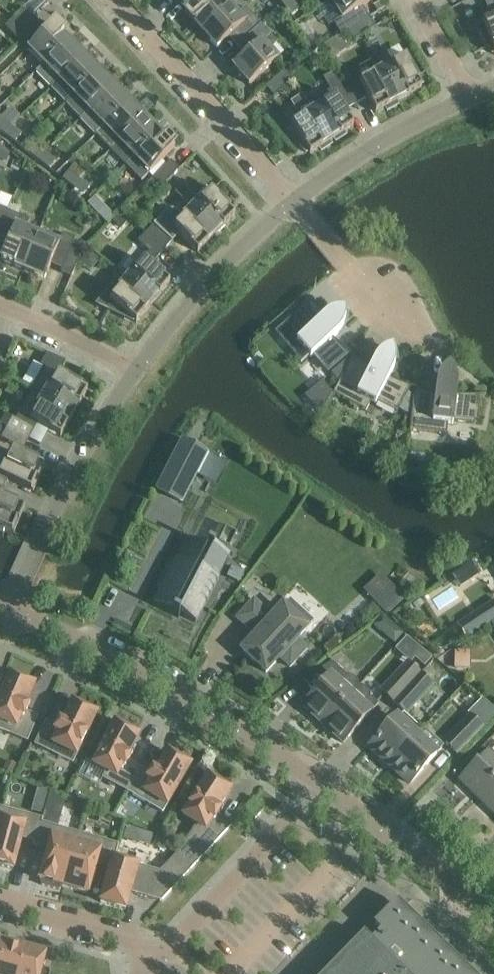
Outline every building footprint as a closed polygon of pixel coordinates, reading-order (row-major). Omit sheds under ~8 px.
[(201,30),(229,5),(225,0),(198,0),(185,12),(201,30)] [(291,15),(300,9),(293,0),(290,0),(283,5),(291,15)] [(348,30),(369,16),(362,6),(372,1),(371,0),(331,0),(342,18),(334,23),(341,34),(348,30)] [(234,32),(242,41),(261,24),(245,6),(237,14),(229,5),(201,30),(217,48),(234,32)] [(23,9),(14,17),(5,26),(13,35),(31,17),(23,9)] [(354,40),(363,34),(375,27),(369,16),(348,30),(354,40)] [(21,43),(39,26),(31,17),(13,35),(21,43)] [(482,23),(483,25),(477,28),(476,27),(475,28),(486,47),(487,46),(487,45),(491,43),(493,51),(493,17),(482,23)] [(44,63),(68,40),(53,24),(28,48),(44,63)] [(249,84),(278,59),(269,49),(277,42),(261,24),(242,41),(250,50),(233,66),(249,84)] [(303,42),(311,53),(319,47),(312,36),(303,42)] [(50,88),(83,55),(68,40),(44,63),(35,72),(50,88)] [(382,69),(399,100),(421,88),(415,77),(418,75),(419,76),(420,75),(409,57),(408,57),(408,58),(406,60),(405,57),(392,64),(386,52),(385,53),(385,54),(377,58),(382,69)] [(65,103),(98,71),(83,55),(50,88),(65,103)] [(397,101),(399,100),(382,69),(360,81),(356,75),(343,83),(356,104),(367,97),(375,113),(386,107),(388,110),(398,104),(397,101)] [(274,96),(293,79),(285,70),(266,87),(274,96)] [(80,118),(114,86),(98,71),(65,103),(80,118)] [(344,111),(356,104),(343,83),(329,91),(309,105),(332,140),(334,138),(336,141),(345,135),(344,132),(353,126),(344,111)] [(96,134),(129,102),(114,86),(80,118),(80,119),(95,135),(96,134)] [(298,148),(300,147),(299,146),(303,143),(310,154),(319,148),(321,150),(331,144),(329,141),(332,140),(309,105),(302,93),(300,94),(303,98),(295,103),(301,117),(290,124),(292,127),(286,131),(285,130),(284,131),(298,148)] [(111,149),(144,117),(129,102),(96,134),(111,149)] [(5,134),(11,126),(0,117),(0,130),(5,134)] [(134,156),(159,133),(144,117),(111,149),(125,165),(134,156)] [(5,134),(15,142),(21,134),(11,126),(5,134)] [(134,156),(125,165),(141,181),(174,149),(159,133),(134,156)] [(28,152),(39,160),(45,152),(34,144),(28,152)] [(5,163),(9,153),(0,150),(0,161),(5,163)] [(55,160),(45,152),(39,160),(49,168),(55,160)] [(171,161),(153,178),(161,187),(179,169),(171,161)] [(69,171),(62,179),(73,187),(79,179),(69,171)] [(89,187),(79,179),(73,187),(83,195),(89,187)] [(225,206),(228,204),(229,205),(229,204),(215,188),(214,189),(215,189),(211,192),(200,181),(190,191),(183,184),(174,192),(191,209),(216,234),(234,215),(225,206)] [(104,207),(97,214),(106,223),(114,216),(104,207)] [(154,224),(146,232),(165,250),(173,241),(171,239),(178,232),(197,252),(216,234),(191,209),(182,217),(174,210),(169,210),(155,224),(154,224)] [(22,269),(37,234),(25,229),(30,220),(7,211),(0,229),(0,235),(9,238),(0,260),(22,269)] [(121,227),(129,219),(121,211),(113,219),(121,227)] [(149,266),(165,250),(146,232),(138,241),(149,252),(126,279),(153,302),(170,282),(149,266)] [(54,257),(65,262),(71,249),(75,239),(62,233),(58,243),(37,234),(22,269),(45,279),(54,257)] [(74,243),(72,249),(81,253),(85,243),(80,241),(74,243)] [(62,269),(60,272),(71,277),(81,254),(71,249),(65,262),(62,269)] [(126,314),(136,322),(153,302),(126,279),(120,275),(95,304),(95,305),(124,319),(124,318),(123,317),(126,314)] [(348,352),(332,338),(338,334),(340,331),(342,328),(344,325),(345,321),(345,317),(345,313),(341,312),(338,312),(334,313),(330,314),(327,315),(323,318),(319,322),(306,303),(305,304),(305,305),(275,332),(301,362),(309,355),(311,357),(314,354),(328,371),(347,354),(348,352)] [(370,368),(353,356),(333,393),(366,411),(371,401),(376,404),(378,400),(396,410),(409,387),(409,386),(389,378),(392,372),(394,369),(395,365),(395,361),(395,357),(394,354),(392,350),(388,351),(385,352),(381,354),(378,356),(375,359),(373,363),(370,368)] [(61,372),(59,375),(46,367),(33,390),(74,414),(87,392),(76,385),(78,381),(79,381),(80,380),(60,371),(59,372),(61,372)] [(435,392),(415,388),(410,430),(447,434),(448,423),(453,424),(454,420),(475,422),(478,396),(486,396),(486,394),(471,395),(457,395),(457,389),(457,385),(457,381),(456,377),(454,374),(452,371),(449,368),(446,370),(443,373),(440,375),(438,379),(437,382),(436,386),(435,392)] [(33,390),(16,418),(34,428),(37,423),(60,437),(74,414),(33,390)] [(29,439),(34,428),(16,418),(12,416),(6,427),(29,439)] [(6,427),(1,438),(23,449),(29,439),(6,427)] [(157,489),(182,502),(208,452),(183,439),(157,489)] [(11,450),(0,472),(0,476),(7,479),(33,491),(45,466),(11,450)] [(3,536),(3,535),(2,534),(4,529),(8,531),(14,533),(15,530),(24,507),(0,497),(0,535),(3,536)] [(181,561),(167,589),(161,586),(152,604),(173,615),(175,611),(180,613),(195,621),(230,555),(209,544),(207,547),(187,537),(176,558),(181,561)] [(243,572),(231,565),(225,575),(238,581),(243,572)] [(396,589),(377,606),(387,616),(405,599),(396,589)] [(253,599),(236,618),(256,636),(242,651),(266,672),(279,657),(290,667),(307,648),(297,638),(306,628),(313,620),(289,599),(282,606),(273,617),(253,599)] [(490,623),(493,621),(493,603),(482,610),(457,626),(466,639),(490,623)] [(382,614),(373,625),(379,631),(383,634),(394,644),(404,633),(393,624),(392,623),(382,614)] [(357,685),(357,681),(351,676),(347,676),(331,662),(318,671),(303,681),(315,692),(303,706),(323,724),(358,686),(357,685)] [(381,691),(394,702),(420,673),(408,662),(381,691)] [(26,712),(27,709),(24,707),(34,685),(28,682),(29,679),(12,671),(10,675),(9,674),(0,697),(0,729),(27,741),(38,717),(26,712)] [(432,684),(420,673),(394,702),(406,713),(432,684)] [(343,743),(378,704),(369,695),(368,692),(362,687),(359,686),(358,686),(323,724),(343,743)] [(78,705),(72,702),(62,724),(59,723),(57,726),(46,721),(35,745),(73,763),(96,714),(95,714),(97,710),(80,702),(78,705)] [(445,741),(456,753),(481,727),(470,715),(445,741)] [(369,747),(389,765),(416,735),(396,717),(369,747)] [(114,723),(93,764),(106,771),(103,778),(126,791),(139,768),(128,762),(129,759),(127,757),(138,736),(132,733),(134,729),(117,720),(115,724),(114,723)] [(416,735),(389,765),(409,784),(437,754),(416,735)] [(480,792),(493,778),(493,755),(488,749),(458,779),(470,790),(474,786),(480,792)] [(155,773),(152,771),(150,774),(139,768),(126,791),(163,812),(190,765),(189,765),(191,762),(175,752),(173,755),(167,752),(155,773)] [(179,854),(193,868),(231,827),(217,818),(219,815),(216,813),(229,792),(224,789),(226,785),(210,775),(208,779),(207,778),(182,817),(196,826),(179,854)] [(486,798),(482,802),(493,813),(493,812),(493,778),(480,792),(486,798)] [(255,818),(263,810),(253,800),(245,808),(255,818)] [(41,819),(2,809),(0,816),(0,865),(13,869),(21,838),(35,842),(41,819)] [(42,881),(41,885),(59,890),(60,886),(63,887),(79,834),(56,827),(60,813),(44,809),(41,819),(35,842),(34,846),(48,850),(39,880),(42,881)] [(110,867),(117,845),(79,834),(63,887),(87,894),(96,863),(110,867)] [(110,869),(100,904),(125,911),(130,894),(161,903),(193,868),(179,854),(160,874),(113,861),(117,847),(110,869)] [(396,901),(373,925),(380,932),(371,941),(363,934),(324,973),(471,973),(396,901)] [(25,949),(5,943),(0,961),(0,973),(18,973),(25,949)] [(25,950),(18,973),(40,973),(45,956),(25,950)]
